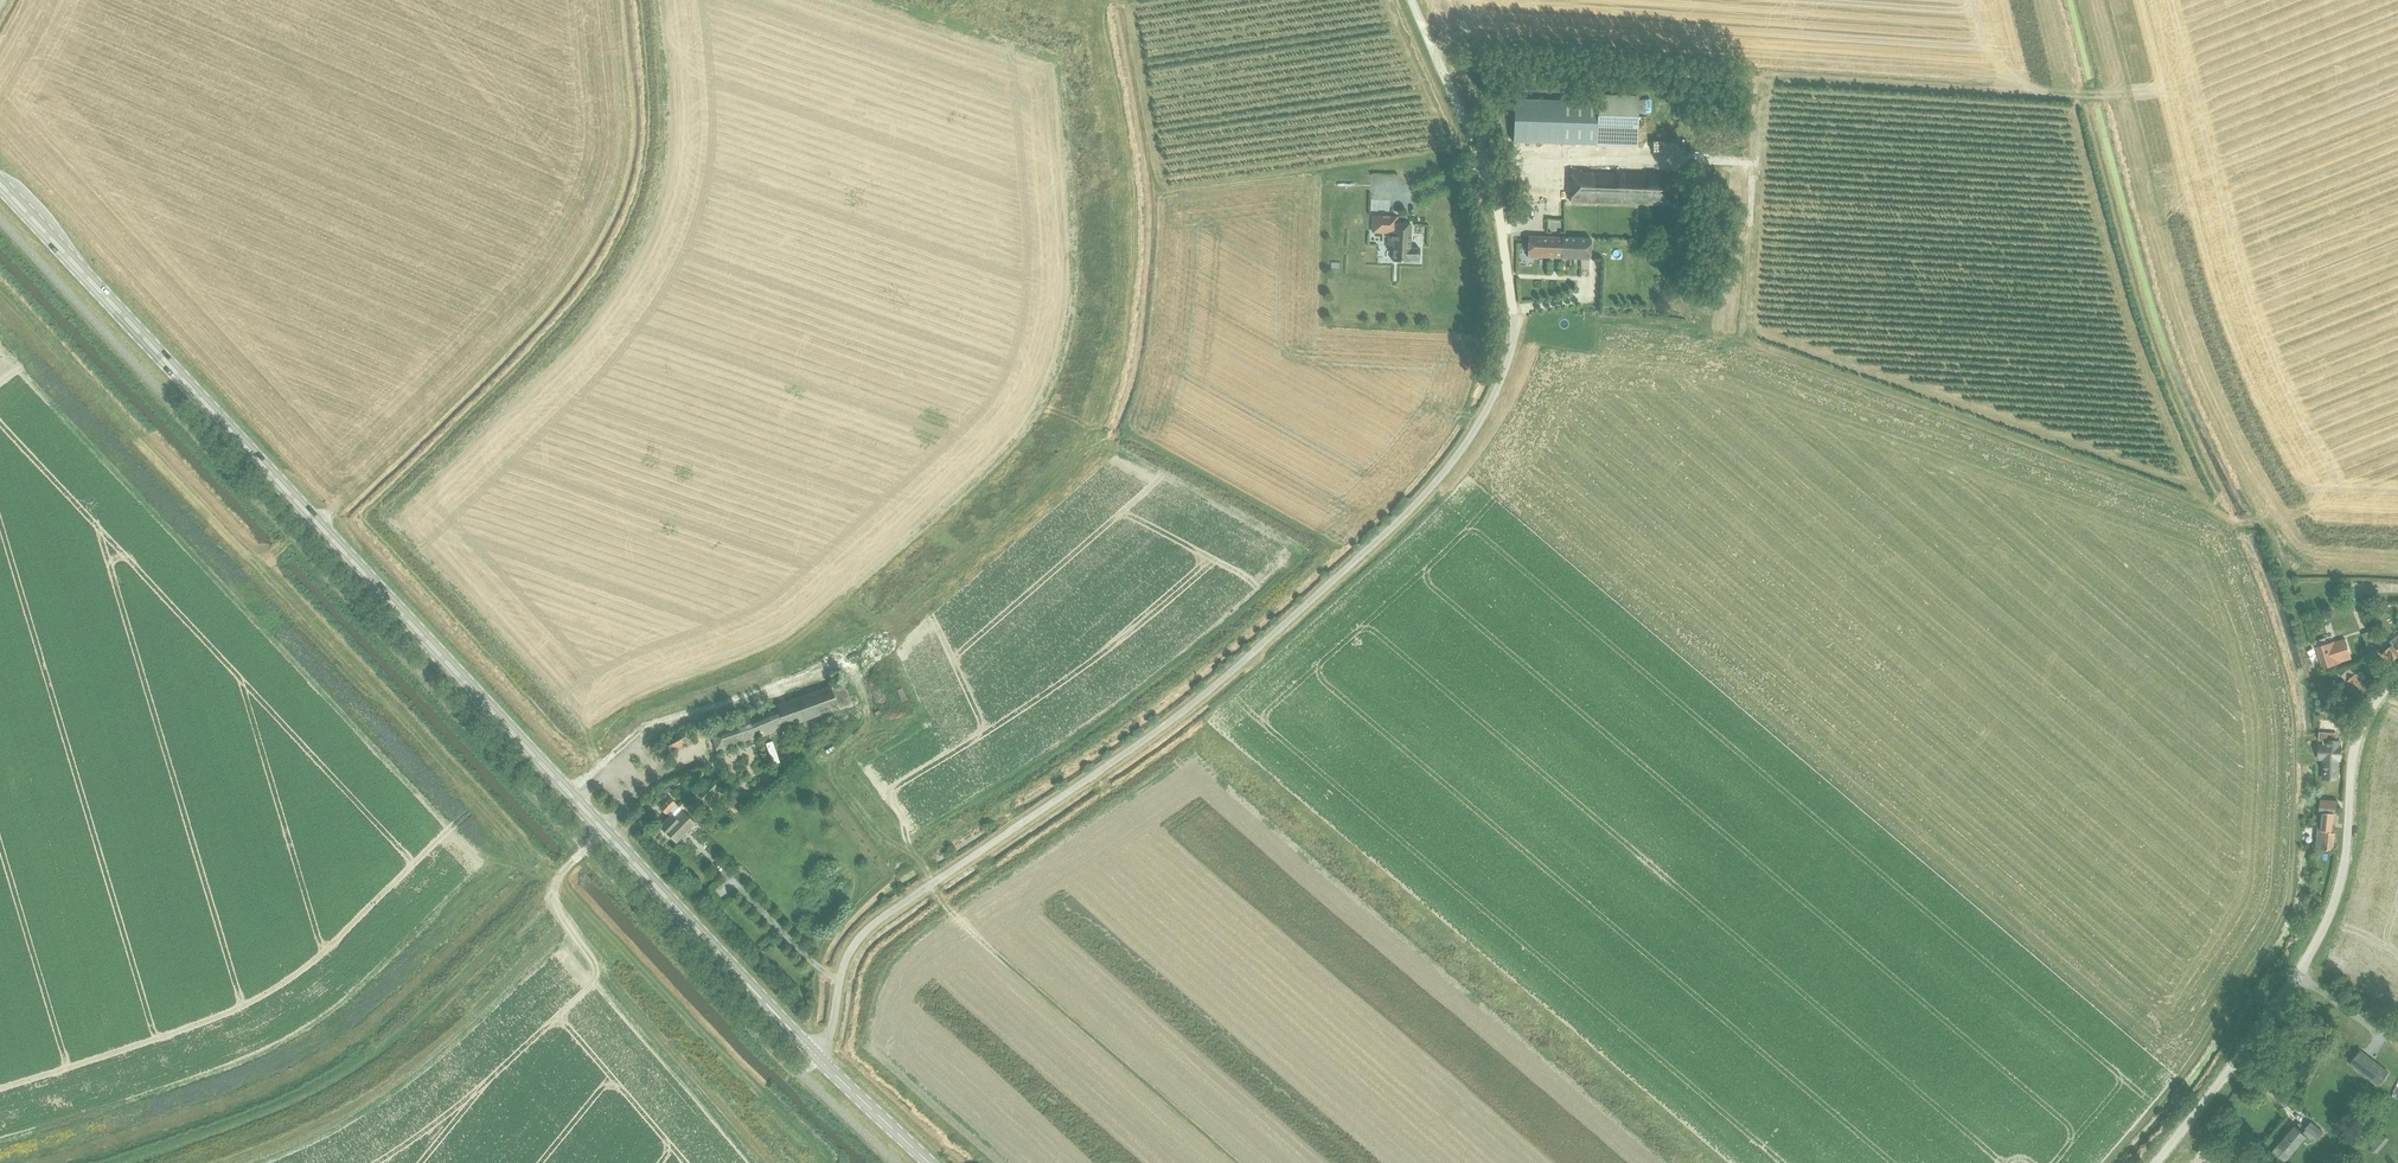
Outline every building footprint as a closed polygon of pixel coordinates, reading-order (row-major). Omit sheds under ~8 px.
[(1638,96),(1597,95),(1597,102),(1514,100),(1513,143),(1636,146),(1638,96)] [(1678,205),(1679,175),(1571,172),(1571,202),(1678,205)] [(1393,246),(1393,261),(1409,262),(1419,262),(1419,248),(1410,248),(1411,224),(1397,224),(1398,217),(1373,216),(1372,232),(1388,233),(1388,246),(1393,246)] [(1529,236),(1528,250),(1528,257),(1590,259),(1590,238),(1533,236),(1529,236)] [(2376,648),(2369,632),(2362,635),(2369,651),(2376,648)] [(2345,639),(2334,642),(2334,641),(2316,647),(2323,668),(2340,663),(2340,662),(2351,659),(2345,639)] [(2380,654),(2389,664),(2397,656),(2397,642),(2393,646),(2392,644),(2380,654)] [(2356,676),(2355,674),(2350,669),(2341,676),(2346,681),(2359,696),(2368,688),(2361,681),(2365,677),(2360,672),(2356,676)] [(718,753),(851,704),(842,681),(709,729),(718,753)] [(666,754),(693,740),(687,728),(660,742),(666,754)] [(2317,732),(2317,740),(2319,740),(2319,758),(2322,758),(2322,771),(2332,772),(2333,758),(2340,759),(2340,747),(2337,747),(2337,741),(2329,740),(2330,732),(2317,732)] [(773,742),(766,745),(773,766),(780,764),(773,742)] [(713,809),(727,795),(710,778),(697,793),(713,809)] [(676,843),(696,822),(683,810),(688,805),(683,800),(678,805),(670,798),(660,808),(670,816),(659,827),(676,843)] [(2319,810),(2336,811),(2337,800),(2320,798),(2319,810)] [(2318,826),(2316,848),(2333,850),(2335,827),(2333,826),(2334,813),(2322,811),(2321,811),(2320,826),(2318,826)] [(2312,900),(2312,901),(2321,904),(2321,902),(2322,897),(2314,895),(2312,900)] [(2360,1050),(2350,1062),(2378,1084),(2388,1072),(2360,1051),(2360,1050)] [(2295,1126),(2272,1152),(2283,1162),(2303,1139),(2307,1143),(2312,1138),(2315,1141),(2317,1138),(2317,1139),(2323,1132),(2311,1122),(2305,1128),(2306,1129),(2303,1133),(2295,1126)] [(2383,1134),(2371,1147),(2377,1152),(2389,1139),(2383,1134)]
